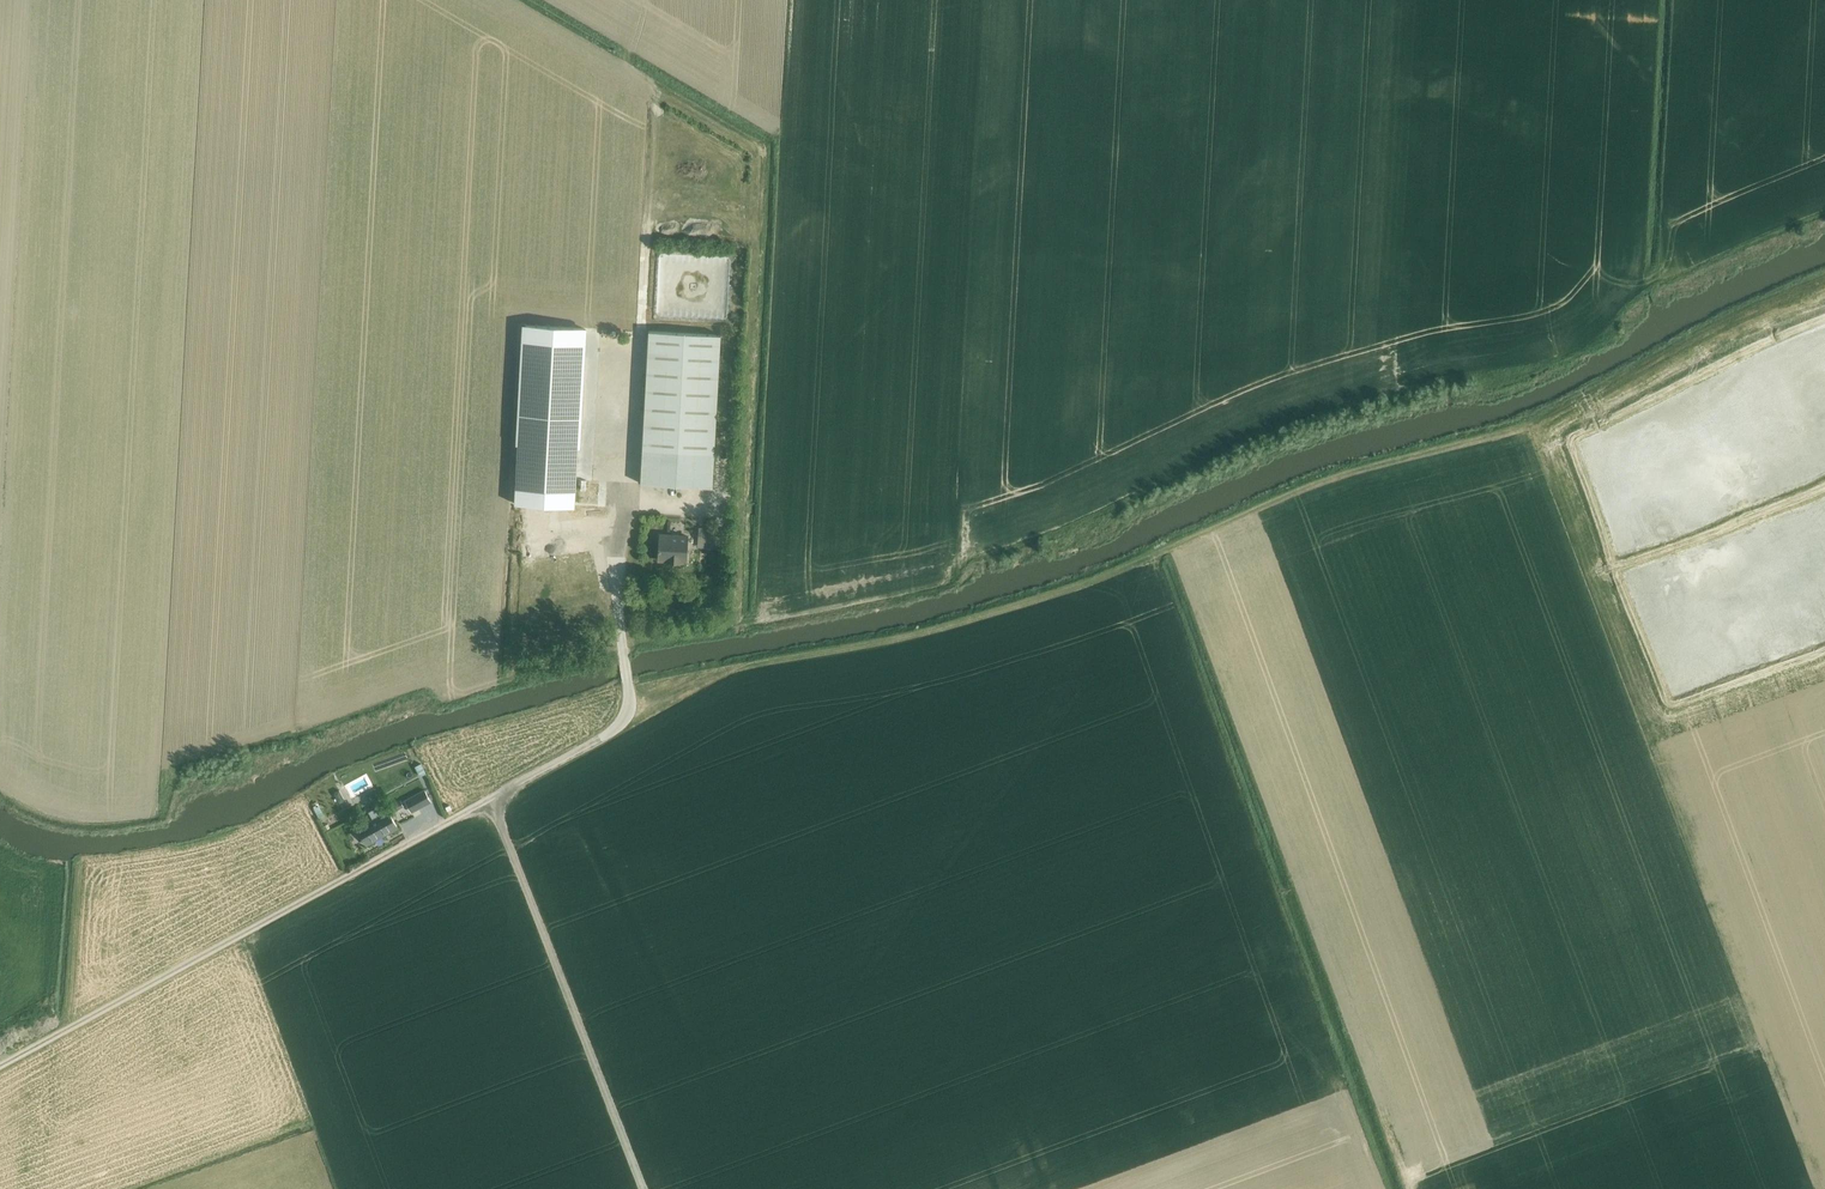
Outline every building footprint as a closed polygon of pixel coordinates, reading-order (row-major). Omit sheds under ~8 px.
[(697,258),(697,250),(663,249),(663,256),(697,258)] [(518,444),(515,504),(575,507),(578,447),(584,329),(525,326),(519,444),(518,444)] [(641,484),(713,488),(721,335),(649,331),(641,484)] [(728,531),(699,530),(698,542),(727,544),(728,531)] [(658,560),(687,562),(688,537),(679,536),(678,535),(673,534),(671,536),(660,535),(658,560)] [(424,790),(411,796),(418,809),(431,803),(424,790)] [(411,797),(405,800),(412,813),(418,810),(412,797),(411,796),(411,797)] [(391,804),(395,811),(404,806),(400,800),(391,804)] [(373,820),(358,828),(367,845),(398,828),(389,811),(381,816),(376,808),(369,812),(373,820)] [(1422,1161),(1410,1165),(1413,1175),(1425,1171),(1422,1161)]
